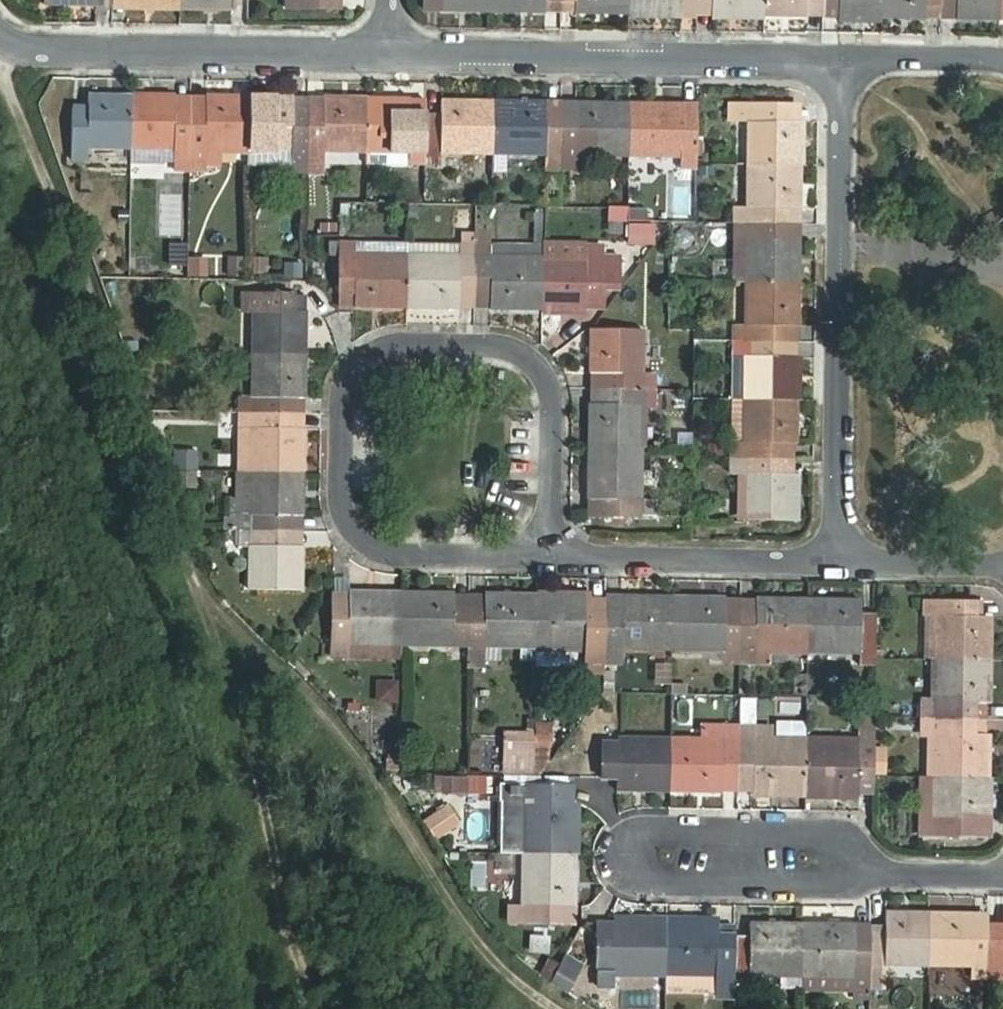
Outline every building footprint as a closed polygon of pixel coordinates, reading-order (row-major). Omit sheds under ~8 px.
[(287,8),(341,9),(341,0),(288,0),(287,8)] [(495,11),(495,0),(443,0),(443,10),(495,11)] [(495,11),(546,12),(546,0),(495,0),(495,11)] [(630,13),(630,0),(577,0),(577,12),(630,13)] [(698,1),(698,0),(630,0),(630,13),(682,14),(682,1),(698,1)] [(765,15),(766,0),(698,0),(698,1),(713,2),(713,14),(765,15)] [(826,0),(766,0),(765,15),(809,16),(809,3),(825,3),(826,0)] [(884,17),(884,0),(826,0),(825,3),(840,3),(840,16),(884,17)] [(943,0),(884,0),(884,17),(927,17),(927,5),(942,5),(943,0)] [(1001,18),(1001,0),(943,0),(942,5),(958,5),(957,18),(1001,18)] [(89,147),(132,148),(132,95),(89,94),(89,107),(74,106),(73,159),(88,158),(89,147)] [(191,161),(191,108),(176,108),(176,95),(132,95),(132,148),(175,148),(175,161),(191,161)] [(207,109),(191,108),(191,161),(191,171),(207,171),(207,165),(221,165),(221,150),(250,150),(250,96),(207,96),(207,109)] [(292,172),(308,173),(309,110),(294,110),(294,97),(250,96),(250,150),(292,150),(292,172)] [(324,151),(367,152),(368,98),(325,98),(325,110),(309,110),(308,173),(323,173),(324,151)] [(410,152),(410,163),(426,164),(427,112),(411,112),(411,99),(368,98),(367,152),(410,152)] [(442,112),(427,112),(426,164),(442,164),(442,152),(494,153),(495,100),(442,99),(442,112)] [(548,101),(495,100),(494,153),(493,177),(508,177),(509,154),(546,155),(546,171),(560,171),(560,169),(562,114),(548,114),(548,101)] [(562,114),(560,169),(577,169),(577,155),(629,156),(631,102),(577,102),(577,114),(562,114)] [(683,103),(631,102),(629,156),(697,156),(698,116),(683,116),(683,103)] [(749,121),(749,163),(802,164),(803,121),(790,121),(790,106),(730,105),(730,121),(749,121)] [(736,207),(736,222),(788,223),(788,208),(801,208),(802,164),(749,163),(748,207),(736,207)] [(736,222),(735,282),(747,282),(800,283),(801,239),(788,238),(788,223),(736,222)] [(492,308),(544,308),(545,256),(491,255),(492,231),(477,230),(477,245),(476,295),(491,295),(492,308)] [(185,268),(185,239),(166,239),(166,267),(185,268)] [(409,307),(409,254),(409,243),(340,242),(340,294),(356,294),(356,307),(409,307)] [(476,295),(477,245),(461,245),(461,254),(409,254),(409,307),(461,308),(461,295),(476,295)] [(587,296),(603,296),(604,245),(587,245),(587,256),(545,256),(544,308),(587,309),(587,296)] [(206,278),(207,257),(190,257),(190,278),(206,278)] [(242,258),(229,257),(228,276),(241,277),(242,258)] [(733,325),(732,340),(734,340),(786,341),(786,325),(799,325),(800,283),(747,282),(746,325),(733,325)] [(254,313),(253,353),(306,354),(307,310),(296,310),(296,292),(242,291),(242,313),(254,313)] [(604,388),(655,389),(658,389),(658,373),(644,373),(644,329),(592,328),(591,373),(604,373),(604,388)] [(745,357),(745,399),(798,400),(799,356),(786,356),(786,341),(734,340),(733,357),(745,357)] [(239,396),(239,412),(293,412),(293,398),(306,398),(306,354),(253,353),(252,396),(239,396)] [(591,403),(590,447),(643,448),(643,406),(655,406),(655,389),(604,388),(604,404),(591,403)] [(731,443),(730,458),(784,459),(784,443),(797,443),(798,400),(745,399),(744,443),(731,443)] [(252,427),(252,471),(304,471),(305,427),(292,427),(293,412),(239,412),(239,427),(252,427)] [(252,427),(239,427),(238,471),(252,471),(252,427)] [(642,500),(643,448),(590,447),(588,500),(601,500),(601,514),(641,515),(642,500)] [(784,474),(784,459),(730,458),(730,474),(740,474),(739,520),(796,520),(797,474),(784,474)] [(227,517),(227,530),(239,530),(291,530),(291,514),(304,515),(304,471),(252,471),(250,517),(237,517),(227,517)] [(252,471),(238,471),(237,517),(250,517),(252,471)] [(196,472),(175,472),(175,483),(196,483),(196,472)] [(661,500),(642,500),(641,515),(661,514),(661,500)] [(291,546),(291,530),(239,530),(239,544),(249,544),(248,590),(303,590),(303,546),(291,546)] [(333,657),(401,658),(402,591),(350,590),(350,603),(334,602),(333,657)] [(469,646),(470,605),(455,604),(455,592),(402,591),(402,645),(469,646)] [(486,646),(537,648),(538,593),(485,592),(485,605),(470,605),(469,646),(468,668),(485,668),(486,646)] [(584,673),(604,673),(605,646),(606,607),(590,607),(591,594),(538,593),(537,648),(585,649),(584,673)] [(621,649),(673,650),(674,596),(621,595),(621,607),(606,607),(605,646),(621,646),(621,649)] [(724,663),(740,663),(741,609),(726,609),(726,597),(674,596),(673,650),(724,651),(724,663)] [(756,651),(808,652),(809,598),(757,597),(756,610),(741,609),(740,663),(756,664),(756,651)] [(861,666),(876,666),(877,612),(862,612),(862,599),(809,598),(808,652),(861,653),(861,666)] [(934,616),(934,659),(989,658),(989,615),(976,615),(976,599),(926,599),(926,616),(934,616)] [(921,698),(921,717),(976,717),(976,703),(989,702),(989,658),(934,659),(934,698),(921,698)] [(859,781),(874,781),(875,774),(875,766),(875,747),(875,716),(859,715),(858,738),(807,736),(806,793),(859,793),(859,781)] [(930,737),(929,776),(989,776),(989,733),(976,733),(976,717),(921,717),(921,737),(930,737)] [(738,780),(739,724),(739,723),(724,723),(724,738),(671,737),(670,791),(723,792),(723,780),(738,780)] [(753,792),(806,793),(807,736),(774,735),(774,725),(739,724),(738,780),(753,780),(753,792)] [(535,730),(504,729),(503,775),(534,776),(535,730)] [(617,791),(670,791),(671,737),(619,736),(619,739),(604,738),(603,778),(617,779),(617,791)] [(875,747),(875,766),(875,774),(885,774),(885,747),(875,747)] [(929,776),(929,838),(976,837),(976,822),(989,822),(989,776),(929,776)] [(523,802),(522,854),(577,855),(577,803),(565,802),(565,787),(505,785),(505,802),(523,802)] [(523,802),(505,802),(505,853),(522,854),(523,802)] [(577,907),(577,855),(522,854),(522,904),(508,904),(508,921),(564,923),(564,907),(577,907)] [(930,965),(931,911),(887,910),(886,923),(871,923),(871,936),(871,964),(873,964),(873,1008),(887,1008),(887,964),(930,965)] [(989,966),(989,925),(974,925),(974,912),(931,911),(930,965),(989,966)] [(614,978),(667,979),(668,920),(615,919),(615,932),(599,932),(598,990),(614,990),(614,978)] [(716,999),(734,1000),(735,972),(735,934),(720,933),(720,921),(668,920),(667,979),(667,996),(716,997),(716,999)] [(749,975),(802,976),(803,922),(750,921),(750,934),(735,934),(735,972),(750,972),(749,975)] [(853,1001),(870,1001),(871,964),(871,936),(856,935),(856,923),(803,922),(802,976),(854,978),(853,1001)] [(1002,969),(1002,925),(989,925),(989,966),(989,969),(1002,969)]
